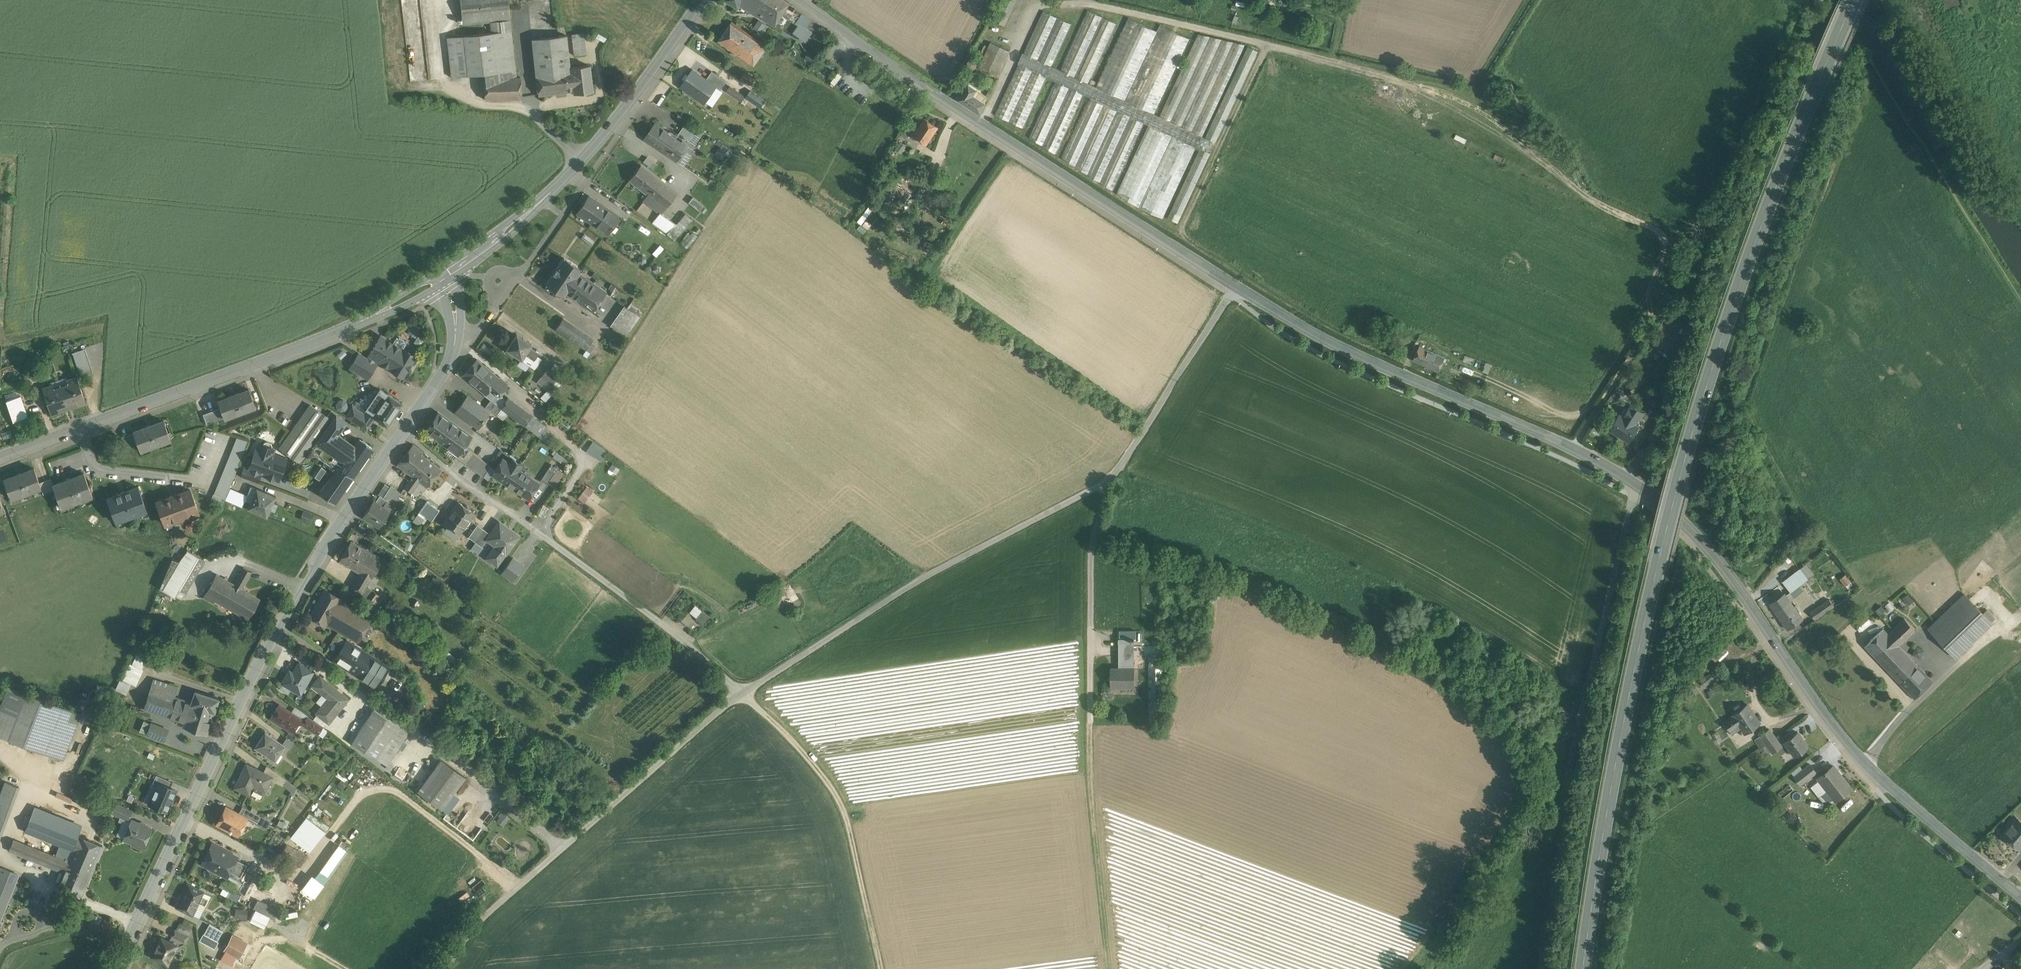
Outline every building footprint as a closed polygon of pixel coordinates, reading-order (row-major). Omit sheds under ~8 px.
[(463,24),(491,21),(509,19),(510,19),(508,0),(460,0),(463,24)] [(781,0),(725,0),(724,1),(737,9),(739,6),(751,14),(755,17),(774,28),(781,17),(788,22),(789,20),(791,15),(785,12),(786,10),(789,6),(789,5),(781,0)] [(993,20),(1004,25),(1016,0),(1003,0),(993,20)] [(1128,17),(1096,86),(1090,83),(1118,24),(1087,10),(1059,69),(1052,66),(1072,24),(1043,10),(1024,52),(1023,52),(1017,63),(1018,64),(995,114),(1024,128),(1047,77),(1054,80),(1028,136),(1057,154),(1085,95),(1090,97),(1061,157),(1114,191),(1145,123),(1149,124),(1117,193),(1139,207),(1163,218),(1196,146),(1200,148),(1167,218),(1178,223),(1211,153),(1208,152),(1213,141),(1215,142),(1258,51),(1248,46),(1205,137),(1202,136),(1245,44),(1198,33),(1160,116),(1154,114),(1189,38),(1160,25),(1157,31),(1128,17)] [(801,16),(793,11),(791,15),(789,20),(795,24),(801,16)] [(795,24),(794,25),(797,28),(793,35),(805,43),(811,35),(804,30),(810,22),(801,16),(795,24)] [(509,19),(491,21),(492,32),(493,32),(511,30),(509,19)] [(749,33),(732,21),(718,41),(735,53),(749,33)] [(511,30),(493,32),(495,52),(513,50),(511,30)] [(492,32),(463,35),(468,75),(484,73),(498,72),(495,52),(493,32),(492,32)] [(767,46),(749,33),(735,53),(753,66),(767,46)] [(584,34),(572,35),(574,55),(586,54),(584,34)] [(463,35),(447,37),(452,77),(468,75),(463,35)] [(566,35),(532,39),(538,96),(568,92),(565,68),(569,67),(566,35)] [(1009,50),(991,42),(979,69),(997,77),(1009,50)] [(513,50),(495,52),(498,72),(502,71),(516,70),(513,50)] [(569,67),(565,68),(568,92),(574,91),(574,93),(592,91),(589,65),(569,67)] [(707,78),(694,68),(681,87),(704,103),(715,86),(717,84),(707,78)] [(516,70),(502,71),(502,73),(508,73),(508,78),(516,78),(516,70)] [(508,78),(508,73),(502,73),(502,71),(498,72),(484,73),(484,99),(521,98),(520,77),(516,78),(508,78)] [(712,71),(707,78),(717,84),(715,86),(721,90),(727,81),(712,71)] [(755,79),(745,73),(741,79),(749,84),(751,85),(755,79)] [(969,84),(959,98),(981,113),(985,103),(973,94),(976,89),(969,84)] [(730,86),(726,91),(742,102),(745,98),(746,96),(730,86)] [(751,90),(746,96),(745,98),(761,108),(766,100),(751,90)] [(938,126),(925,118),(918,129),(914,126),(909,133),(926,144),(938,126)] [(677,139),(655,123),(644,139),(677,162),(687,146),(687,145),(677,139)] [(688,124),(677,139),(687,145),(698,130),(688,124)] [(733,150),(715,139),(712,144),(729,155),(733,150)] [(695,151),(687,146),(677,162),(684,166),(695,151)] [(657,164),(647,157),(644,162),(653,169),(657,164)] [(667,185),(641,165),(629,180),(648,195),(656,200),(667,186),(667,185)] [(904,189),(895,183),(881,203),(890,209),(897,214),(911,194),(904,189)] [(667,186),(656,200),(648,195),(644,200),(660,212),(676,192),(667,186)] [(619,216),(589,196),(578,213),(607,233),(619,216)] [(704,205),(693,197),(688,202),(699,211),(704,205)] [(640,207),(655,218),(659,212),(644,202),(640,207)] [(672,221),(660,213),(653,222),(665,231),(672,221)] [(675,224),(667,233),(674,239),(682,229),(675,224)] [(692,232),(682,244),(687,248),(697,236),(692,232)] [(930,243),(917,234),(911,244),(924,253),(930,243)] [(660,245),(652,253),(656,257),(664,249),(660,245)] [(564,258),(546,284),(563,296),(566,293),(568,295),(576,283),(573,282),(579,273),(581,270),(564,258)] [(606,292),(579,273),(573,282),(576,283),(568,295),(592,312),(606,292)] [(628,307),(642,315),(647,305),(633,297),(628,307)] [(624,305),(611,323),(626,333),(639,315),(624,305)] [(593,339),(563,318),(555,329),(586,349),(593,339)] [(411,322),(407,332),(417,336),(421,326),(411,322)] [(1663,322),(1656,333),(1661,337),(1668,326),(1663,322)] [(517,334),(507,349),(521,359),(529,347),(531,344),(517,334)] [(392,343),(380,336),(369,354),(370,355),(367,359),(373,362),(375,358),(392,368),(391,369),(402,376),(415,356),(404,349),(403,350),(402,349),(406,343),(404,342),(405,340),(399,337),(398,338),(396,337),(392,343)] [(1426,365),(1432,352),(1419,346),(1413,359),(1426,365)] [(529,347),(521,359),(530,365),(538,353),(529,347)] [(85,348),(73,352),(81,376),(93,372),(85,348)] [(1438,371),(1445,357),(1432,352),(1426,365),(1438,371)] [(367,359),(359,354),(350,367),(367,378),(376,364),(373,362),(367,359)] [(498,377),(477,359),(463,375),(485,394),(490,389),(495,396),(498,393),(500,395),(507,386),(507,382),(500,377),(498,377)] [(559,375),(547,367),(540,377),(552,385),(559,375)] [(77,377),(66,380),(67,382),(60,384),(68,407),(85,402),(77,377)] [(552,385),(540,377),(537,382),(548,390),(552,385)] [(53,385),(43,388),(51,413),(68,407),(60,384),(54,387),(53,385)] [(249,388),(218,400),(220,407),(224,418),(255,406),(249,388)] [(388,394),(380,389),(366,408),(374,414),(373,416),(375,417),(387,425),(402,403),(388,394)] [(490,389),(485,394),(500,407),(506,400),(500,395),(498,393),(495,396),(490,389)] [(20,396),(7,400),(14,421),(27,417),(20,396)] [(489,412),(467,396),(456,411),(479,427),(489,412)] [(531,415),(508,397),(506,400),(500,407),(524,425),(531,415)] [(337,400),(338,409),(347,407),(346,399),(337,400)] [(501,408),(490,400),(485,406),(496,414),(501,408)] [(327,416),(310,405),(280,448),(300,462),(303,461),(307,456),(315,454),(332,464),(334,472),(337,467),(339,468),(344,461),(326,449),(338,434),(346,421),(331,410),(327,416)] [(364,413),(352,405),(345,416),(357,424),(364,413)] [(1631,405),(1623,417),(1619,415),(1610,430),(1629,442),(1638,427),(1635,425),(1643,413),(1631,405)] [(220,407),(203,414),(207,424),(224,418),(220,407)] [(374,414),(366,408),(366,409),(367,409),(364,413),(357,424),(367,430),(375,417),(373,416),(374,414)] [(471,436),(438,413),(426,431),(458,454),(464,446),(471,436)] [(531,415),(524,425),(540,437),(547,427),(531,415)] [(163,420),(133,431),(134,433),(138,444),(140,450),(170,439),(163,420)] [(134,433),(117,439),(121,450),(138,444),(134,433)] [(338,434),(326,449),(344,461),(339,468),(352,476),(372,447),(360,439),(355,446),(338,434)] [(572,435),(565,444),(571,449),(578,440),(572,435)] [(237,437),(214,493),(224,498),(225,498),(248,440),(237,437)] [(592,440),(586,450),(601,460),(607,449),(592,440)] [(263,444),(261,444),(259,449),(256,448),(252,458),(251,457),(249,458),(247,464),(248,465),(249,466),(249,467),(249,468),(261,473),(268,475),(268,476),(274,478),(274,477),(278,479),(282,470),(283,470),(285,469),(287,464),(286,462),(285,461),(286,459),(271,454),(273,448),(271,447),(272,445),(271,442),(266,441),(264,442),(263,444)] [(423,452),(413,444),(397,465),(413,476),(405,487),(411,492),(419,481),(427,487),(440,470),(421,454),(423,452)] [(490,465),(464,446),(458,454),(456,456),(483,476),(490,465)] [(510,464),(502,459),(492,474),(507,483),(517,468),(517,469),(521,464),(513,459),(510,464)] [(616,472),(619,466),(612,462),(609,467),(616,472)] [(551,464),(541,478),(548,482),(558,468),(551,464)] [(320,479),(325,468),(320,465),(314,476),(320,479)] [(261,473),(249,468),(249,467),(244,466),(241,475),(258,481),(261,473)] [(334,472),(320,492),(335,502),(352,477),(352,476),(339,468),(337,467),(334,472)] [(34,468),(4,479),(11,497),(40,487),(41,486),(39,482),(34,468)] [(517,469),(517,468),(507,483),(529,498),(539,483),(517,469)] [(53,484),(55,490),(61,507),(92,495),(84,473),(53,484)] [(51,478),(39,482),(41,486),(41,487),(40,487),(43,494),(55,490),(53,484),(51,478)] [(275,496),(251,485),(246,495),(244,499),(245,500),(250,502),(248,508),(266,516),(270,507),(274,509),(277,503),(273,501),(275,496)] [(587,485),(578,497),(584,502),(593,490),(587,485)] [(138,486),(107,498),(116,521),(146,510),(138,486)] [(401,493),(390,486),(384,496),(399,505),(403,500),(398,497),(401,493)] [(246,495),(230,488),(226,499),(242,506),(245,500),(244,499),(246,495)] [(190,489),(176,495),(176,493),(170,495),(170,497),(156,502),(164,523),(198,511),(190,489)] [(214,493),(213,493),(211,499),(222,503),(224,498),(214,493)] [(386,500),(380,495),(375,502),(373,500),(363,516),(379,527),(389,511),(382,506),(386,500)] [(439,510),(427,501),(419,512),(431,521),(439,510)] [(458,502),(443,523),(447,526),(443,532),(455,540),(475,513),(458,502)] [(304,509),(300,518),(310,522),(314,513),(304,509)] [(423,518),(418,514),(413,520),(419,524),(423,518)] [(519,536),(499,521),(490,534),(486,539),(487,539),(495,545),(486,557),(497,565),(505,553),(506,553),(519,536)] [(477,524),(468,536),(475,542),(484,529),(477,524)] [(484,529),(475,542),(482,546),(487,539),(486,539),(490,534),(484,529)] [(382,559),(351,541),(339,560),(370,578),(382,559)] [(179,589),(173,585),(192,552),(187,549),(178,561),(172,559),(160,588),(174,597),(179,589)] [(192,552),(173,585),(179,589),(185,592),(205,559),(192,552)] [(513,558),(502,572),(512,579),(522,565),(513,558)] [(1805,565),(1800,569),(1808,580),(1814,575),(1805,565)] [(233,585),(216,575),(204,597),(218,605),(220,601),(233,609),(243,591),(241,589),(251,572),(243,567),(233,585)] [(1838,567),(1831,573),(1834,577),(1841,572),(1838,567)] [(1800,569),(1792,575),(1800,586),(1808,580),(1800,569)] [(369,580),(359,574),(350,589),(360,595),(365,586),(369,580)] [(1847,588),(1853,585),(1847,574),(1841,577),(1847,588)] [(1792,575),(1783,583),(1791,593),(1800,586),(1792,575)] [(774,591),(778,599),(788,593),(783,585),(774,591)] [(373,591),(365,586),(360,595),(359,596),(366,601),(373,591)] [(325,590),(310,615),(325,623),(326,621),(338,600),(339,598),(325,590)] [(258,599),(243,591),(233,609),(248,617),(258,599)] [(373,591),(366,601),(371,605),(378,595),(373,591)] [(1964,593),(1928,628),(1956,657),(1992,623),(1964,593)] [(1796,606),(1793,608),(1784,595),(1771,604),(1776,612),(1775,612),(1788,630),(1803,620),(1799,614),(1801,613),(1796,606)] [(1908,595),(1902,598),(1907,606),(1913,602),(1908,595)] [(370,619),(338,600),(326,621),(358,640),(370,619)] [(1829,600),(1810,613),(1815,620),(1834,606),(1829,600)] [(696,616),(701,610),(695,604),(689,610),(696,616)] [(703,611),(697,618),(703,622),(708,615),(703,611)] [(318,635),(325,626),(314,618),(307,627),(318,635)] [(1887,634),(1882,629),(1865,645),(1898,680),(1915,664),(1898,646),(1916,630),(1905,618),(1887,634)] [(1134,638),(1119,638),(1119,662),(1131,662),(1134,662),(1134,646),(1134,638)] [(153,644),(145,640),(142,646),(150,649),(153,644)] [(1720,640),(1707,653),(1716,662),(1729,649),(1720,640)] [(347,641),(335,660),(349,669),(361,650),(347,641)] [(1141,646),(1134,646),(1134,662),(1149,662),(1149,715),(1163,715),(1163,655),(1206,655),(1206,645),(1187,645),(1183,645),(1164,645),(1161,646),(1141,646)] [(142,646),(136,661),(143,664),(150,649),(142,646)] [(166,651),(160,648),(155,658),(162,661),(166,651)] [(387,667),(361,650),(349,669),(375,686),(387,667)] [(299,662),(290,676),(287,674),(282,683),(300,694),(314,671),(299,662)] [(1131,662),(1119,662),(1119,668),(1111,668),(1111,686),(1134,686),(1134,668),(1131,668),(1131,662)] [(1698,677),(1707,669),(1701,662),(1692,670),(1698,677)] [(1931,681),(1915,664),(1898,680),(1915,697),(1931,681)] [(1711,675),(1710,674),(1694,685),(1699,691),(1704,687),(1713,680),(1716,684),(1725,678),(1722,674),(1720,675),(1718,671),(1711,675)] [(347,698),(320,676),(313,685),(329,698),(323,705),(335,714),(347,698)] [(168,684),(153,679),(150,689),(165,694),(168,684)] [(1694,685),(1692,681),(1686,686),(1693,696),(1699,691),(1694,685)] [(165,694),(150,689),(144,708),(185,721),(191,704),(191,702),(175,697),(178,686),(168,684),(165,694)] [(0,707),(0,736),(9,740),(27,693),(8,686),(0,707)] [(271,687),(266,690),(271,698),(276,694),(271,687)] [(218,698),(195,691),(191,702),(191,704),(214,711),(216,704),(219,704),(220,700),(218,699),(218,698)] [(55,704),(27,693),(9,740),(37,750),(55,704)] [(76,712),(55,704),(37,750),(58,758),(76,712)] [(214,711),(191,704),(185,721),(183,726),(207,734),(214,711)] [(302,720),(279,704),(270,718),(294,733),(302,720)] [(1760,723),(1747,704),(1732,715),(1734,716),(1724,723),(1732,734),(1741,727),(1745,733),(1760,723)] [(409,731),(374,709),(352,742),(387,765),(409,731)] [(322,726),(307,717),(302,724),(317,734),(322,726)] [(168,729),(152,723),(147,734),(163,740),(168,729)] [(1769,728),(1760,735),(1767,743),(1776,737),(1769,728)] [(1799,731),(1785,740),(1795,755),(1809,746),(1799,731)] [(282,743),(265,732),(255,747),(275,760),(285,745),(282,743)] [(294,742),(286,737),(282,743),(285,745),(290,749),(294,742)] [(1767,743),(1761,747),(1765,753),(1771,749),(1773,752),(1782,746),(1776,737),(1767,743)] [(324,754),(321,759),(328,764),(331,760),(324,754)] [(441,758),(417,790),(441,808),(465,776),(441,758)] [(1810,763),(1794,776),(1800,784),(1816,771),(1810,763)] [(263,772),(246,764),(235,787),(249,793),(249,792),(260,797),(264,790),(270,779),(271,776),(263,772)] [(285,779),(266,765),(263,772),(271,776),(270,779),(282,785),(285,779)] [(1833,765),(1818,777),(1836,800),(1851,788),(1833,765)] [(172,782),(156,775),(152,783),(157,785),(158,782),(170,787),(172,782)] [(296,787),(285,779),(282,785),(290,791),(288,795),(291,797),(296,787)] [(0,796),(0,799),(12,804),(19,786),(6,782),(0,796)] [(157,785),(154,791),(156,792),(153,795),(152,798),(152,802),(154,805),(157,808),(160,808),(162,808),(162,809),(167,811),(176,790),(170,787),(158,782),(157,785)] [(2,831),(12,804),(0,799),(0,831),(2,831)] [(131,811),(115,803),(111,812),(128,819),(131,811)] [(260,815),(242,805),(238,813),(246,818),(256,823),(260,815)] [(65,860),(13,839),(9,850),(33,860),(34,858),(56,866),(55,868),(63,872),(66,864),(90,873),(102,845),(78,836),(82,827),(34,807),(25,831),(72,850),(69,859),(66,858),(65,860)] [(238,813),(226,807),(217,823),(237,834),(246,818),(238,813)] [(502,811),(496,818),(504,824),(510,817),(502,811)] [(260,815),(256,823),(266,829),(271,821),(260,815)] [(306,815),(290,836),(310,851),(325,830),(306,815)] [(2018,819),(2014,824),(2010,825),(2002,834),(2017,847),(2020,846),(2020,845),(2020,821),(2018,819)] [(151,828),(131,820),(123,838),(132,842),(133,845),(138,847),(141,846),(143,847),(151,828)] [(305,847),(289,840),(283,850),(280,855),(296,864),(296,863),(302,853),(305,847)] [(212,841),(200,864),(227,878),(231,871),(241,876),(247,864),(237,859),(239,855),(212,841)] [(324,884),(347,849),(337,842),(314,877),(324,884)] [(302,853),(296,863),(302,866),(308,856),(302,853)] [(90,873),(66,864),(63,872),(58,886),(80,895),(90,873)] [(0,871),(0,918),(18,874),(1,868),(0,871)] [(310,876),(301,890),(311,898),(321,883),(310,876)] [(187,883),(176,906),(192,914),(204,891),(187,883)] [(227,894),(235,899),(238,893),(229,889),(227,894)] [(255,910),(250,920),(264,927),(270,916),(274,919),(279,909),(257,899),(252,908),(255,910)] [(236,907),(234,917),(246,919),(248,909),(236,907)] [(182,924),(190,928),(192,923),(184,919),(182,924)] [(222,930),(209,922),(203,933),(217,940),(222,930)] [(177,930),(187,935),(191,928),(190,928),(182,924),(181,923),(177,930)] [(177,930),(174,929),(172,935),(184,941),(187,935),(177,930)] [(217,940),(203,933),(199,941),(212,948),(217,940)] [(246,943),(232,935),(225,949),(239,957),(246,943)] [(176,945),(161,937),(152,955),(167,963),(176,945)]
